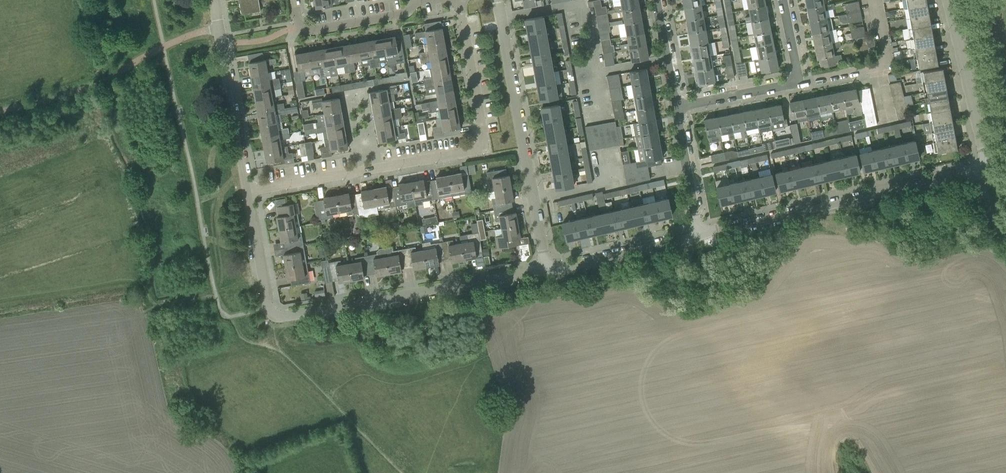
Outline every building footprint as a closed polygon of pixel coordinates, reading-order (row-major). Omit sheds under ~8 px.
[(241,14),(240,14),(240,15),(260,11),(258,0),(239,0),(241,14)] [(535,0),(522,0),(524,9),(537,6),(535,1),(535,0)] [(593,0),(594,6),(596,15),(607,13),(606,6),(601,7),(600,0),(596,0),(593,0)] [(621,5),(614,7),(615,12),(622,11),(639,7),(638,0),(621,0),(621,5)] [(700,0),(683,0),(684,8),(701,5),(700,0)] [(764,0),(747,0),(748,9),(765,5),(764,0)] [(823,0),(805,0),(807,9),(824,5),(823,0)] [(846,4),(848,13),(860,11),(858,1),(846,4)] [(826,18),(825,10),(835,8),(834,3),(824,5),(807,9),(809,21),(826,18)] [(929,14),(927,4),(907,8),(909,18),(929,14)] [(703,18),(701,5),(684,8),(686,21),(703,18)] [(768,18),(765,5),(748,9),(750,16),(745,17),(746,22),(751,21),(768,18)] [(639,7),(622,11),(624,19),(625,23),(642,20),(639,7)] [(862,20),(860,11),(848,13),(850,23),(862,20)] [(609,26),(607,13),(596,15),(598,28),(609,26)] [(931,24),(929,14),(909,18),(911,28),(931,24)] [(555,85),(550,57),(543,16),(526,19),(528,32),(530,31),(535,56),(532,57),(534,63),(536,62),(540,87),(538,88),(540,100),(557,97),(562,96),(560,84),(556,85),(555,85)] [(826,18),(809,21),(812,34),(829,30),(833,29),(831,17),(826,18)] [(706,30),(703,18),(686,21),(689,33),(706,30)] [(771,30),(768,18),(751,21),(753,34),(771,30)] [(644,33),(642,20),(625,23),(627,36),(644,33)] [(933,34),(931,24),(911,28),(913,38),(933,34)] [(610,32),(609,26),(598,28),(601,40),(610,39),(609,32),(610,32)] [(852,39),(856,38),(866,36),(864,26),(850,29),(852,39)] [(415,33),(416,38),(427,36),(428,43),(444,41),(442,28),(415,33)] [(708,43),(706,30),(689,33),(691,46),(708,43)] [(773,43),(771,30),(753,34),(756,46),(773,43)] [(831,43),(829,30),(812,34),(815,46),(831,43)] [(410,33),(403,34),(406,47),(412,46),(410,33)] [(646,45),(644,33),(627,36),(628,43),(621,45),(622,50),(629,48),(646,45)] [(913,38),(909,38),(910,48),(915,48),(934,44),(933,34),(913,38)] [(873,35),(866,36),(856,38),(859,51),(868,49),(868,47),(875,46),(873,35)] [(398,53),(395,36),(383,38),(385,55),(393,53),(395,64),(400,63),(405,62),(403,52),(398,53)] [(740,41),(740,37),(731,38),(733,47),(738,46),(738,41),(740,41)] [(385,55),(383,38),(370,41),(375,67),(381,66),(379,56),(385,55)] [(611,45),(610,39),(601,40),(603,53),(612,51),(614,51),(613,45),(611,45)] [(375,67),(370,41),(358,43),(361,59),(368,58),(370,68),(375,67)] [(444,41),(428,43),(424,44),(425,51),(419,52),(420,58),(446,53),(444,41)] [(836,64),(832,48),(840,47),(839,41),(831,43),(815,46),(817,59),(819,59),(821,67),(836,64)] [(361,59),(358,43),(345,45),(350,72),(356,71),(354,60),(361,59)] [(710,56),(708,43),(691,46),(693,59),(710,56)] [(776,55),(773,43),(756,46),(758,59),(776,55)] [(936,54),(934,44),(915,48),(916,58),(936,54)] [(350,72),(345,45),(333,47),(337,68),(344,67),(345,73),(350,72)] [(649,58),(646,45),(629,48),(632,61),(649,58)] [(337,68),(333,47),(321,50),(325,76),(331,75),(330,69),(337,68)] [(325,76),(321,50),(308,52),(311,68),(318,67),(320,77),(325,76)] [(614,64),(612,51),(603,53),(606,66),(614,64)] [(277,63),(276,58),(264,60),(262,52),(257,53),(259,61),(249,63),(251,75),(267,72),(266,65),(277,63)] [(311,68),(308,52),(295,54),(300,81),(305,80),(304,70),(311,68)] [(449,65),(446,53),(420,58),(421,63),(431,61),(432,68),(449,65)] [(938,65),(936,54),(916,58),(918,68),(938,65)] [(732,65),(730,57),(730,55),(723,56),(724,62),(724,66),(732,65)] [(778,68),(776,55),(758,59),(754,60),(755,68),(757,76),(771,74),(770,70),(778,68)] [(712,68),(710,56),(693,59),(696,71),(712,68)] [(745,62),(741,62),(736,63),(738,76),(748,74),(745,62)] [(426,77),(423,77),(424,83),(451,78),(449,65),(432,68),(425,70),(426,77)] [(734,77),(732,65),(724,66),(727,79),(734,77)] [(715,81),(713,71),(712,68),(696,71),(698,84),(707,82),(707,86),(715,85),(715,81)] [(943,68),(933,70),(923,71),(925,82),(944,78),(943,68)] [(649,82),(646,69),(629,72),(632,85),(649,82)] [(389,76),(390,77),(390,82),(408,79),(407,71),(396,73),(396,75),(389,76)] [(269,79),(267,72),(251,75),(254,88),(280,83),(279,77),(269,79)] [(621,86),(619,74),(607,76),(609,89),(621,86)] [(451,78),(424,83),(425,88),(426,88),(427,95),(437,93),(453,90),(451,78)] [(946,88),(944,78),(925,82),(927,92),(946,88)] [(366,86),(365,81),(352,83),(353,89),(366,86)] [(649,82),(632,85),(629,85),(631,98),(634,97),(651,94),(649,82)] [(900,82),(890,84),(891,90),(902,88),(900,82)] [(276,96),(275,89),(281,88),(280,83),(254,88),(256,100),(272,97),(276,96)] [(353,89),(352,83),(340,85),(341,91),(353,89)] [(305,97),(303,84),(296,85),(299,99),(305,97)] [(623,99),(621,86),(609,89),(611,101),(621,100),(623,99)] [(395,101),(394,94),(398,93),(397,87),(370,92),(372,105),(388,102),(395,101)] [(871,94),(869,88),(858,90),(859,96),(871,94)] [(903,93),(902,88),(891,90),(893,96),(903,93)] [(927,92),(924,92),(925,102),(928,102),(948,98),(946,88),(927,92)] [(858,105),(857,99),(855,89),(842,92),(845,108),(847,114),(852,113),(854,111),(853,106),(858,105)] [(455,103),(453,90),(437,93),(438,100),(428,102),(422,103),(423,109),(429,107),(455,103)] [(845,108),(842,92),(829,95),(832,111),(845,108)] [(905,99),(903,93),(893,96),(894,102),(905,99)] [(653,107),(651,94),(634,97),(636,110),(653,107)] [(872,100),(871,98),(871,94),(859,96),(861,102),(872,100)] [(833,117),(832,111),(829,95),(816,97),(819,113),(821,120),(827,119),(827,118),(833,117)] [(273,104),(272,97),(256,100),(258,113),(284,108),(284,103),(273,104)] [(819,113),(816,97),(803,100),(806,116),(819,113)] [(339,98),(329,99),(312,103),(313,107),(323,106),(324,113),(341,111),(339,98)] [(950,108),(948,98),(928,102),(930,112),(950,108)] [(906,105),(905,99),(894,102),(895,108),(906,105)] [(623,112),(622,105),(621,100),(611,101),(614,114),(623,112)] [(806,116),(803,100),(790,103),(793,119),(797,118),(798,122),(807,120),(806,116)] [(873,106),(872,100),(861,102),(862,108),(873,106)] [(401,112),(400,107),(390,109),(388,102),(372,105),(375,117),(401,112)] [(458,115),(455,103),(429,107),(430,112),(436,111),(437,119),(458,115)] [(573,185),(566,145),(559,104),(542,107),(544,120),(546,120),(551,144),(548,145),(549,150),(549,151),(552,151),(556,175),(554,176),(556,189),(573,185)] [(786,115),(782,115),(780,104),(767,107),(772,129),(788,125),(786,115)] [(908,111),(906,105),(895,108),(897,114),(908,111)] [(874,113),(873,106),(862,108),(863,115),(874,113)] [(655,119),(653,107),(636,110),(638,122),(655,119)] [(767,107),(755,110),(758,126),(759,132),(772,130),(772,129),(767,107)] [(281,121),(280,114),(285,113),(284,108),(258,113),(260,125),(281,121)] [(952,118),(950,108),(930,112),(932,122),(952,118)] [(758,126),(755,110),(742,112),(746,129),(758,126)] [(343,123),(341,111),(324,113),(326,120),(316,122),(317,128),(343,123)] [(623,112),(614,114),(615,120),(619,119),(619,121),(625,120),(624,117),(632,115),(631,111),(623,112)] [(909,117),(908,111),(897,114),(898,119),(909,117)] [(402,117),(401,112),(375,117),(377,130),(394,127),(392,119),(402,117)] [(746,129),(742,112),(730,115),(733,131),(740,130),(742,138),(747,137),(746,129)] [(876,119),(874,113),(863,115),(864,118),(865,121),(876,119)] [(460,128),(458,115),(437,119),(435,119),(437,126),(432,127),(433,128),(434,138),(452,135),(452,134),(451,129),(460,128)] [(733,131),(730,115),(717,117),(721,134),(728,133),(729,139),(735,138),(733,131)] [(721,134),(717,117),(704,120),(709,143),(722,140),(721,134)] [(865,121),(864,118),(857,120),(858,126),(859,129),(866,127),(865,121)] [(954,128),(952,118),(932,122),(934,132),(954,128)] [(655,119),(638,122),(633,123),(635,136),(641,135),(658,132),(655,119)] [(877,124),(876,119),(865,121),(866,127),(877,124)] [(288,128),(283,129),(281,121),(260,125),(262,137),(289,133),(288,128)] [(617,133),(616,126),(615,121),(609,123),(611,134),(617,133)] [(426,134),(424,122),(418,123),(420,135),(426,134)] [(345,135),(343,123),(317,128),(318,133),(323,132),(324,139),(345,135)] [(611,134),(609,123),(603,124),(605,135),(611,134)] [(797,123),(790,124),(794,143),(801,142),(797,123)] [(605,135),(603,124),(597,125),(599,136),(605,135)] [(599,136),(597,125),(591,126),(594,137),(599,136)] [(406,137),(405,132),(399,133),(398,126),(394,127),(377,130),(379,142),(406,137)] [(594,137),(591,126),(585,127),(588,139),(594,137)] [(837,134),(836,128),(823,131),(824,137),(837,134)] [(955,138),(954,128),(934,132),(936,142),(955,138)] [(823,130),(810,132),(811,139),(811,140),(816,139),(824,137),(823,131),(823,130)] [(870,130),(855,133),(856,138),(871,135),(870,130)] [(660,144),(658,132),(641,135),(643,147),(660,144)] [(290,138),(289,133),(262,137),(265,150),(281,147),(280,140),(290,138)] [(619,145),(618,139),(617,133),(611,134),(613,146),(619,145)] [(613,146),(611,134),(605,135),(607,147),(613,146)] [(851,134),(836,138),(838,143),(853,139),(851,134)] [(345,135),(324,139),(325,146),(320,147),(322,157),(332,156),(331,151),(348,148),(345,135)] [(607,147),(605,135),(599,136),(602,148),(607,147)] [(596,149),(594,137),(588,139),(590,150),(596,149)] [(791,144),(789,137),(774,141),(776,148),(791,144)] [(957,149),(955,138),(936,142),(937,152),(957,149)] [(314,154),(311,141),(305,143),(307,155),(314,154)] [(776,148),(774,141),(762,144),(762,145),(763,151),(776,148)] [(918,155),(916,148),(916,146),(915,141),(860,154),(864,171),(876,168),(876,165),(887,162),(888,165),(894,163),(894,161),(905,158),(906,161),(919,158),(918,155)] [(307,155),(305,143),(299,144),(301,156),(307,155)] [(662,157),(660,144),(643,147),(645,160),(635,162),(636,169),(647,166),(647,167),(661,164),(660,158),(662,157)] [(923,144),(916,146),(916,148),(918,155),(925,153),(923,144)] [(294,162),(292,152),(282,154),(281,147),(265,150),(267,163),(285,159),(286,164),(294,162)] [(590,169),(586,148),(581,149),(583,161),(585,170),(590,169)] [(733,158),(731,150),(724,152),(726,160),(733,158)] [(786,150),(771,153),(772,158),(787,155),(786,150)] [(726,160),(724,152),(710,155),(712,163),(726,160)] [(847,174),(860,171),(856,155),(844,157),(842,152),(829,155),(831,160),(775,173),(779,190),(792,187),(791,185),(816,179),(816,181),(823,180),(822,178),(846,172),(847,174)] [(756,162),(755,157),(739,161),(740,165),(756,162)] [(636,169),(635,162),(623,164),(624,171),(636,169)] [(714,172),(725,169),(729,168),(728,163),(713,167),(714,172)] [(648,173),(647,167),(636,169),(637,175),(648,173)] [(487,172),(489,182),(490,191),(494,191),(511,187),(509,175),(505,175),(504,170),(506,169),(487,172)] [(637,175),(636,169),(624,171),(625,177),(637,175)] [(471,193),(470,184),(468,174),(467,174),(468,176),(462,177),(461,173),(448,175),(452,192),(452,196),(460,195),(471,193)] [(650,180),(648,173),(637,175),(638,182),(650,180)] [(775,191),(773,181),(771,174),(716,187),(720,204),(733,201),(732,198),(744,196),(745,198),(751,197),(750,194),(762,192),(763,194),(775,191)] [(452,192),(448,175),(436,177),(437,181),(430,182),(434,200),(445,198),(452,196),(452,192)] [(638,182),(637,175),(625,177),(627,185),(638,182)] [(434,200),(430,182),(425,183),(424,179),(411,182),(414,199),(415,205),(423,204),(423,201),(434,200)] [(665,185),(664,179),(649,183),(650,188),(665,185)] [(414,199),(411,182),(398,184),(399,188),(393,189),(396,206),(407,204),(408,207),(415,205),(414,199)] [(396,206),(393,189),(387,190),(386,186),(374,188),(378,210),(396,206)] [(514,200),(511,187),(494,191),(496,198),(492,198),(494,210),(511,207),(510,201),(514,200)] [(378,214),(378,210),(374,188),(361,191),(362,195),(356,196),(359,213),(360,218),(378,214)] [(602,191),(595,193),(600,211),(607,209),(604,198),(612,196),(611,191),(603,193),(602,191)] [(359,213),(356,196),(350,197),(349,193),(336,195),(339,213),(346,211),(347,215),(359,213)] [(339,213),(336,195),(323,197),(324,201),(318,202),(318,201),(317,201),(321,220),(333,218),(332,214),(339,213)] [(659,218),(660,218),(672,215),(668,198),(562,223),(566,240),(579,237),(578,234),(615,226),(616,228),(617,228),(622,227),(622,224),(659,216),(659,218)] [(300,226),(298,214),(296,204),(298,204),(298,203),(277,207),(278,212),(280,212),(281,216),(277,217),(279,230),(296,226),(300,226)] [(512,213),(511,207),(494,210),(496,221),(500,221),(501,228),(518,225),(516,212),(512,213)] [(520,238),(518,225),(501,228),(495,229),(496,236),(498,236),(500,248),(520,244),(519,244),(518,244),(517,238),(520,238)] [(297,234),(296,226),(279,230),(281,242),(286,241),(287,247),(304,244),(302,233),(297,234)] [(483,254),(481,244),(480,240),(479,232),(460,235),(461,243),(464,260),(477,257),(476,253),(482,252),(482,254),(483,254)] [(464,260),(461,243),(454,244),(453,240),(441,242),(445,259),(450,258),(451,262),(464,260)] [(445,259),(441,242),(431,244),(430,242),(422,243),(424,250),(426,266),(439,264),(438,260),(445,259)] [(528,243),(518,245),(521,261),(526,260),(530,255),(528,243)] [(307,263),(306,256),(304,244),(287,247),(288,254),(284,254),(286,267),(303,264),(307,263)] [(407,266),(404,249),(393,251),(392,247),(384,248),(389,273),(402,271),(401,267),(407,266)] [(426,266),(424,250),(416,251),(416,247),(404,249),(407,266),(413,265),(414,269),(426,266)] [(389,273),(384,248),(379,249),(377,251),(377,253),(366,255),(369,272),(376,271),(376,275),(389,273)] [(369,272),(366,255),(354,257),(355,262),(348,263),(351,280),(364,278),(364,274),(369,272)] [(332,279),(328,262),(328,259),(321,261),(323,273),(325,283),(325,281),(332,279)] [(351,280),(348,263),(341,265),(341,260),(328,262),(332,279),(338,278),(339,282),(351,280)] [(310,282),(308,272),(308,271),(304,272),(303,264),(286,267),(288,280),(292,279),(293,285),(291,285),(291,286),(310,282)]
